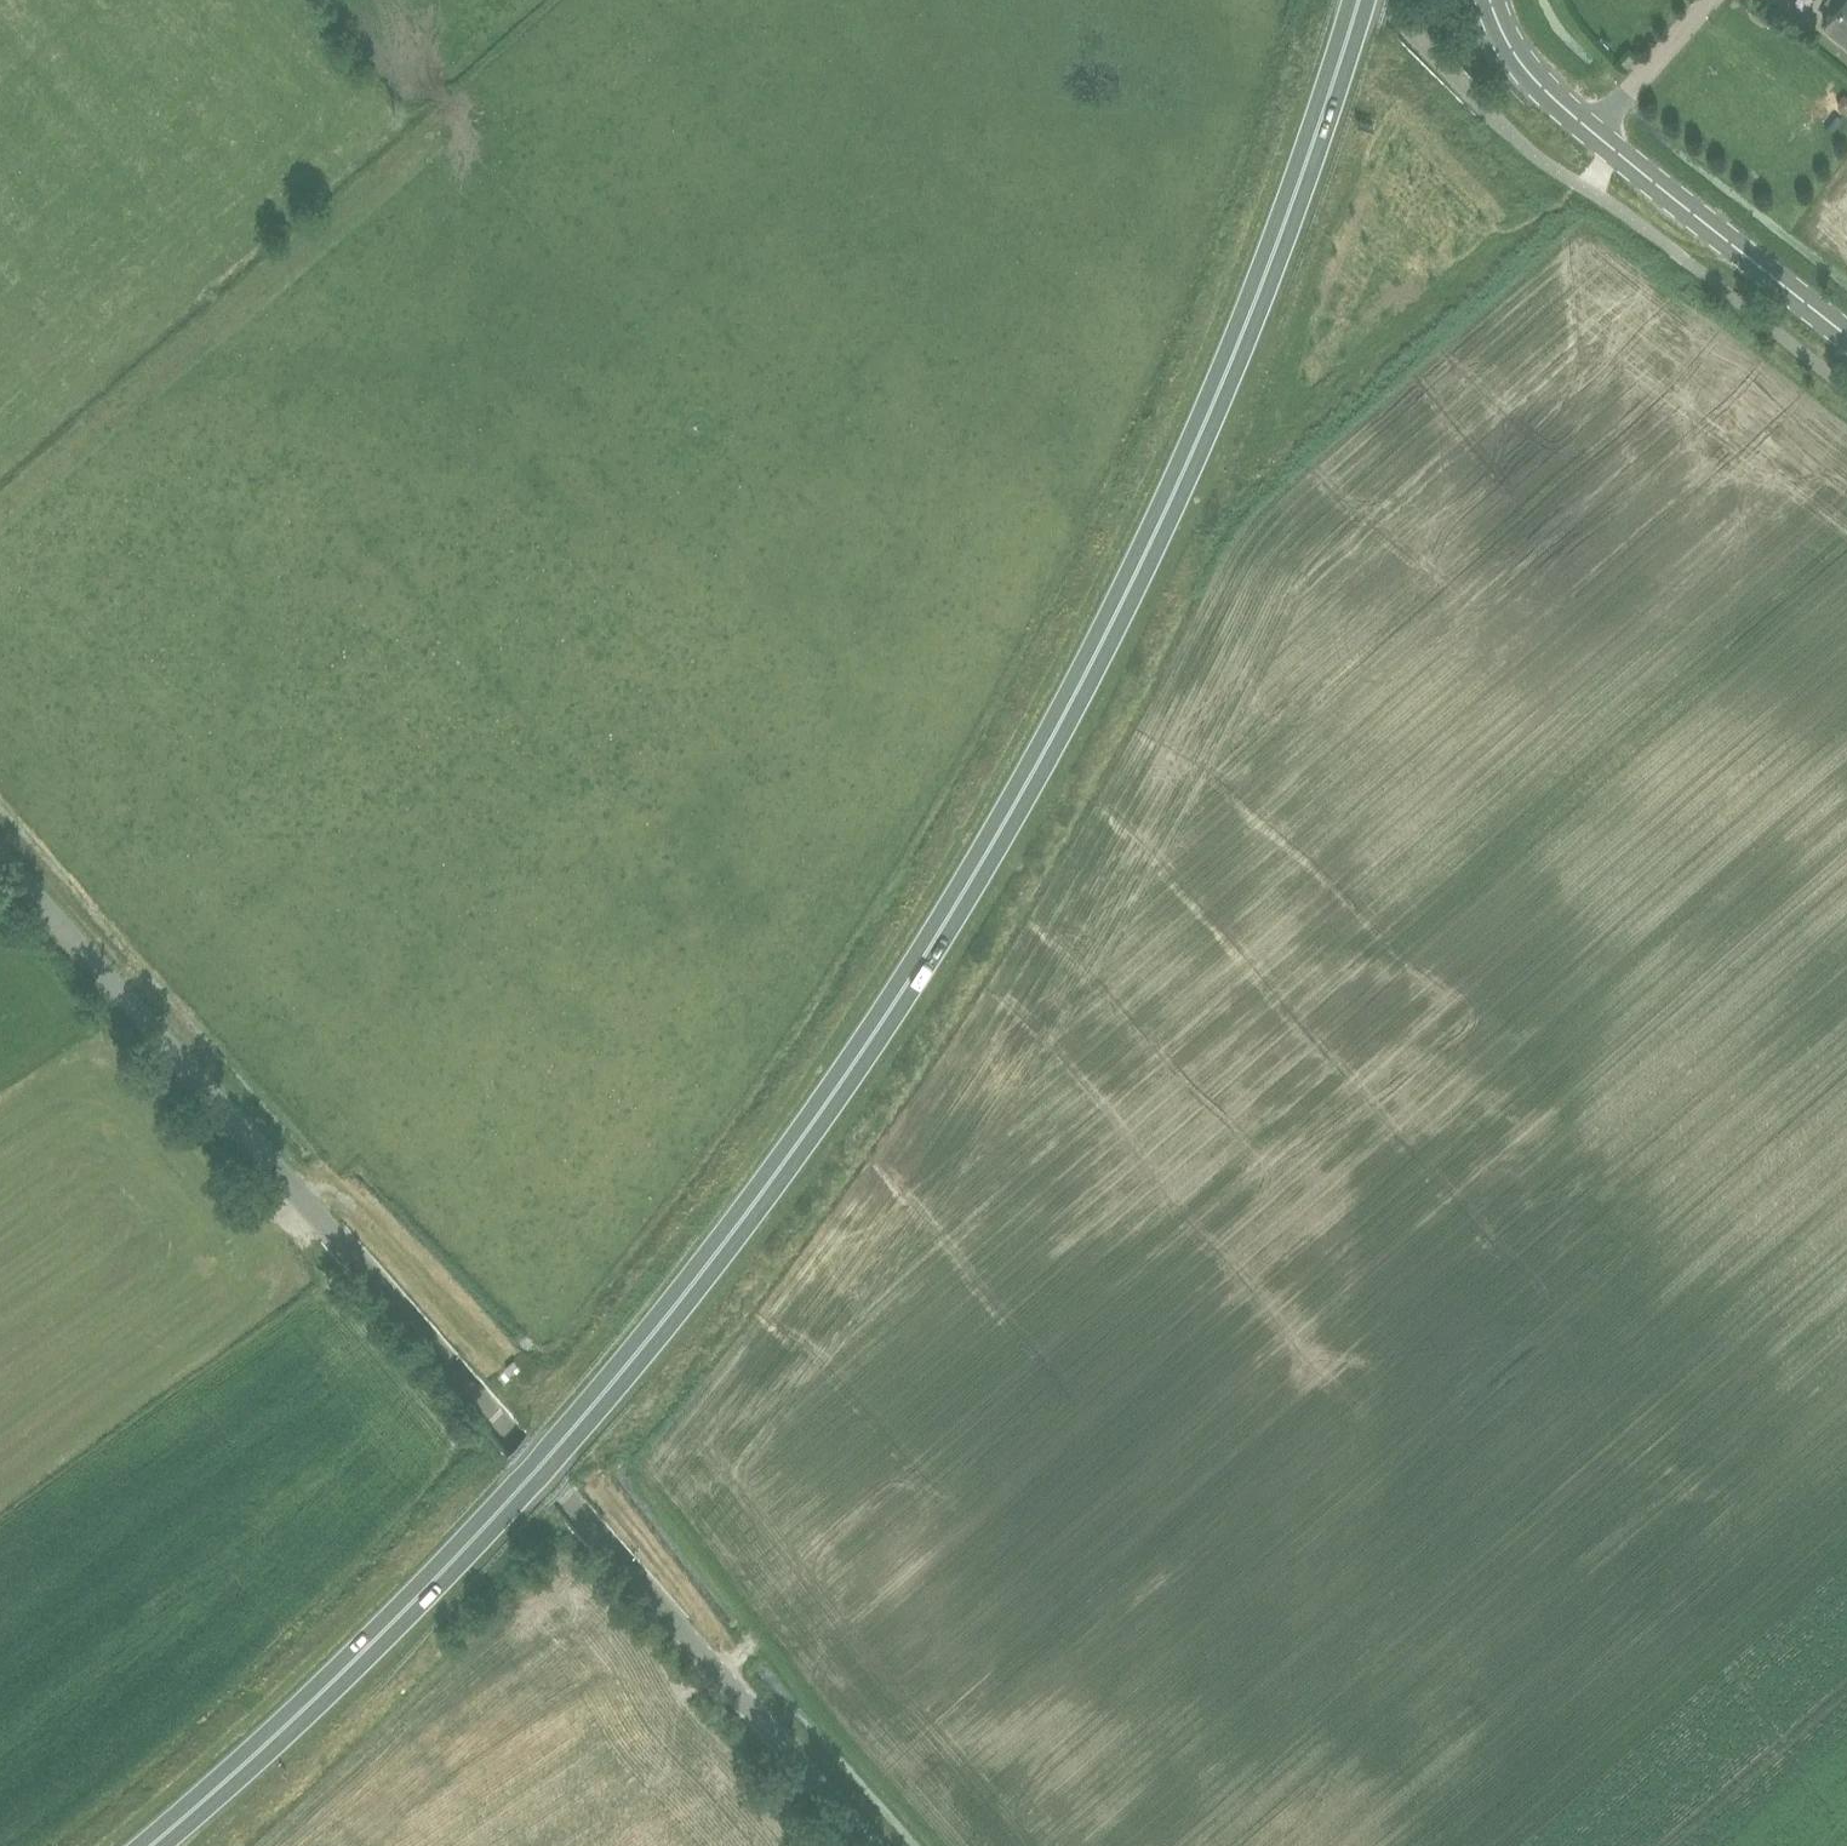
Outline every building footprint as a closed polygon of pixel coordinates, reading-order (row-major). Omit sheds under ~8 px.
[(1825,25),(1846,42),(1846,0),(1845,0),(1825,25)] [(1629,54),(1621,63),(1627,68),(1635,59),(1629,54)]
